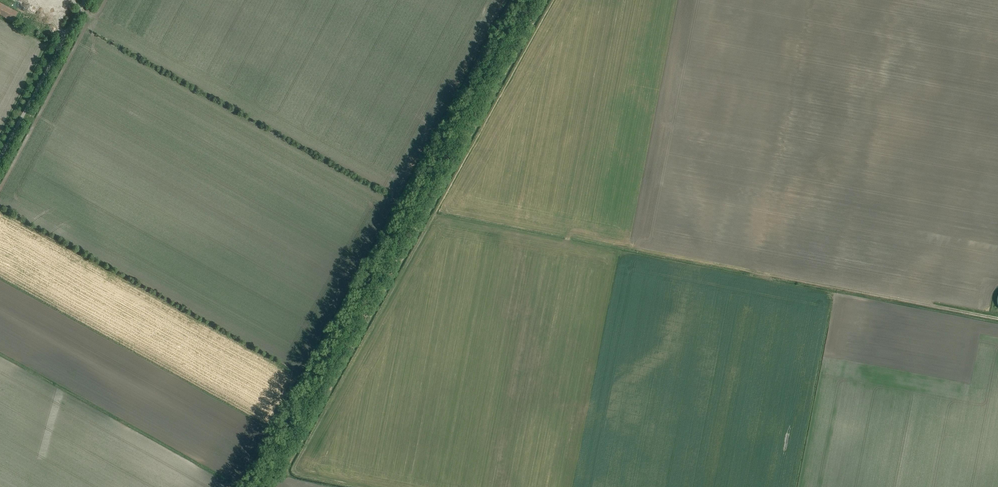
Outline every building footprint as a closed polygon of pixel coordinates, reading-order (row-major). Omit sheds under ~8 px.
[(0,3),(0,16),(11,22),(16,12),(0,3)]
